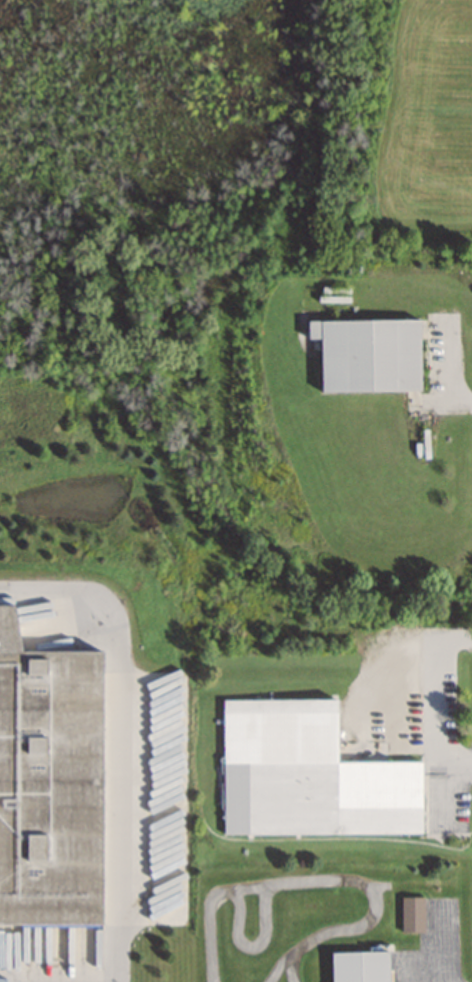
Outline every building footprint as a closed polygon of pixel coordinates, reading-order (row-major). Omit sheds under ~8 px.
[(420,390),(419,319),(305,320),(305,338),(318,338),(318,391),(420,390)] [(101,926),(101,650),(16,650),(16,605),(0,605),(0,926),(101,926)] [(421,833),(421,762),(335,762),(334,700),(223,700),(223,834),(421,833)] [(400,897),(400,932),(422,932),(422,897),(400,897)] [(331,952),(331,981),(389,981),(388,951),(331,952)]
